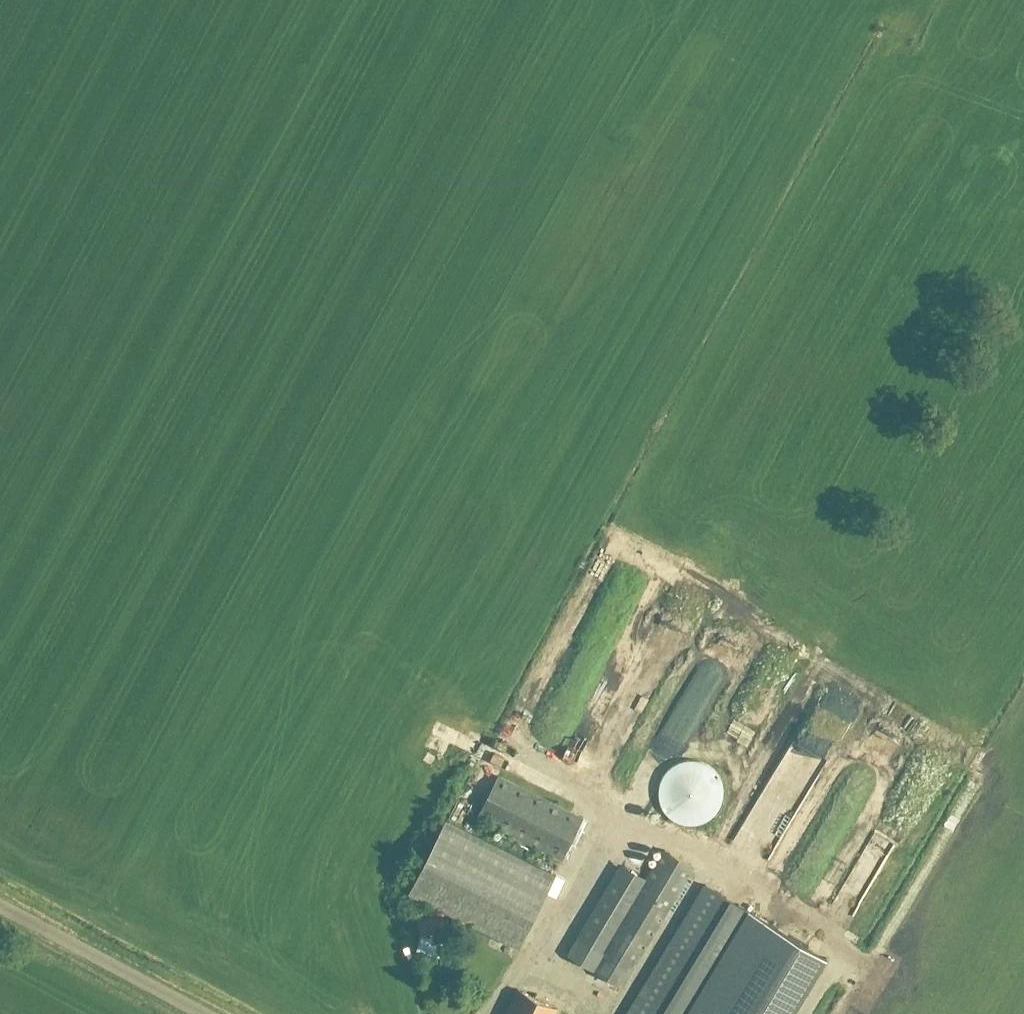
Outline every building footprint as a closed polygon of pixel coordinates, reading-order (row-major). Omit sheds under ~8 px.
[(676,825),(686,827),(696,827),(706,824),(714,817),(720,809),(722,799),(722,788),(718,779),(712,771),(703,765),(693,762),(683,763),(674,767),(666,773),(660,781),(657,791),(658,801),(661,811),(668,819),(676,825)] [(561,862),(583,820),(497,777),(475,820),(561,862)] [(552,875),(444,821),(408,894),(516,947),(552,875)] [(601,955),(576,940),(565,958),(621,990),(694,869),(662,850),(645,880),(646,881),(601,955)] [(759,919),(705,886),(628,1013),(790,1013),(824,958),(759,919)] [(556,1010),(517,990),(505,1013),(554,1013),(556,1010)]
